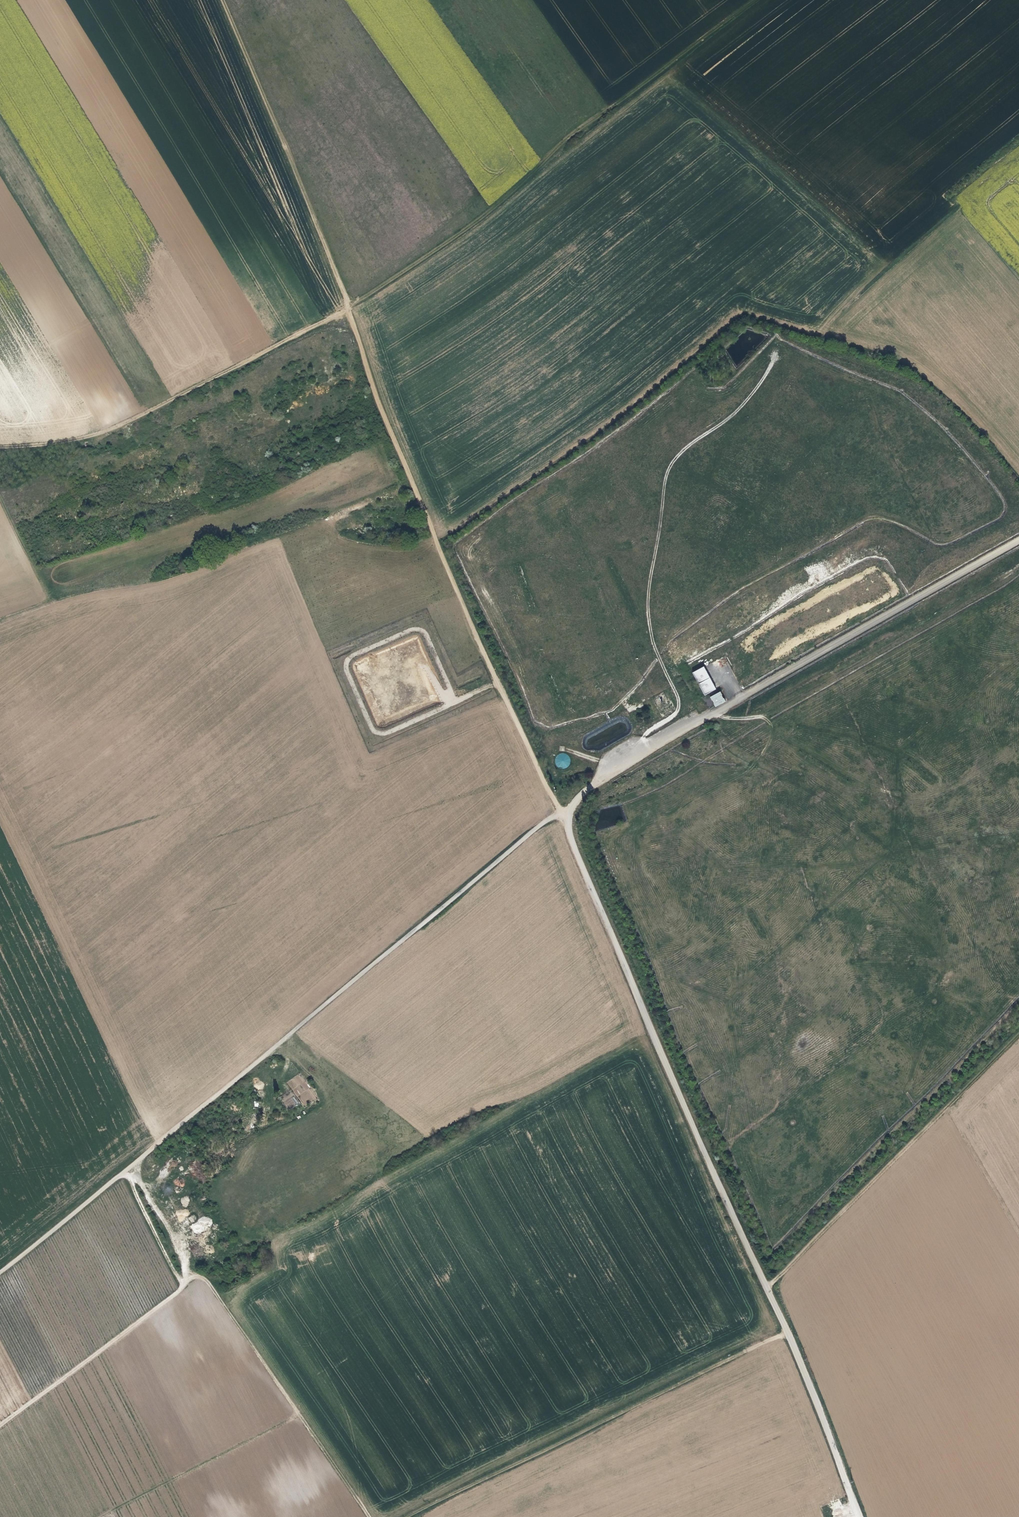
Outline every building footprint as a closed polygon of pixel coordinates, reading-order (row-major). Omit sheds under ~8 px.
[(704,693),(716,686),(703,664),(692,670),(704,693)] [(715,705),(726,698),(724,695),(723,695),(721,692),(722,692),(720,689),(710,695),(712,698),(714,701),(715,705)] [(558,752),(554,765),(566,769),(571,757),(558,752)] [(315,1097),(299,1074),(287,1082),(303,1106),(315,1097)]
